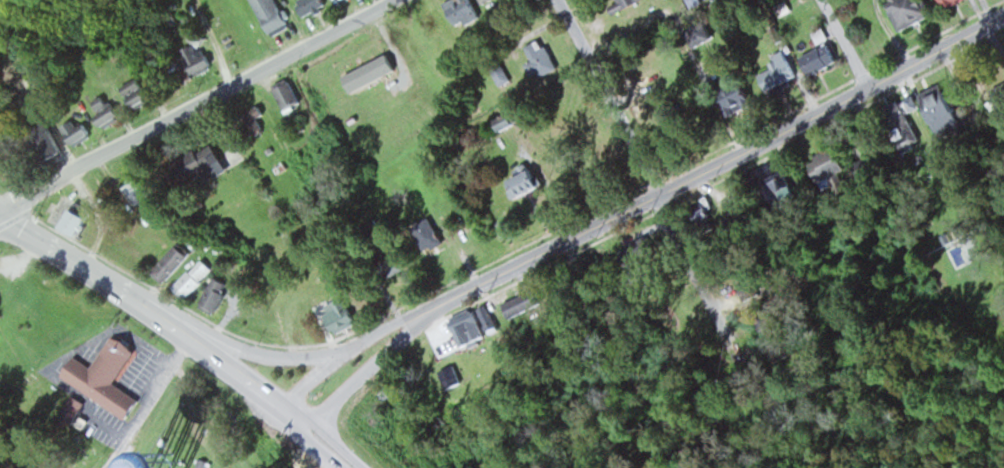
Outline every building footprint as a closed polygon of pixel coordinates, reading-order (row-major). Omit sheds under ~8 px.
[(281,0),(255,0),(268,33),(290,25),(281,0)] [(305,18),(331,5),(328,0),(300,0),(297,2),(305,18)] [(459,27),(486,12),(479,0),(453,0),(446,4),(459,27)] [(645,0),(618,0),(624,11),(645,0)] [(925,18),(917,0),(883,0),(898,31),(925,18)] [(943,9),(955,0),(937,0),(943,9)] [(722,41),(713,20),(692,28),(701,49),(722,41)] [(182,45),(186,56),(173,61),(180,81),(215,68),(204,37),(182,45)] [(560,67),(545,38),(527,47),(534,61),(529,64),(537,79),(560,67)] [(842,63),(836,43),(805,53),(812,73),(842,63)] [(799,71),(790,49),(765,59),(774,81),(799,71)] [(123,88),(136,107),(154,93),(141,75),(123,88)] [(283,110),(303,106),(297,81),(277,85),(283,110)] [(970,122),(959,84),(933,92),(944,129),(970,122)] [(734,111),(760,108),(758,88),(732,91),(734,111)] [(112,127),(126,111),(106,92),(91,108),(112,127)] [(924,107),(917,94),(881,114),(892,134),(914,122),(910,115),(924,107)] [(62,127),(78,146),(95,132),(80,113),(62,127)] [(521,126),(520,116),(503,118),(504,128),(521,126)] [(33,133),(57,158),(70,146),(46,121),(33,133)] [(170,166),(179,186),(214,170),(218,178),(231,171),(218,143),(170,166)] [(830,189),(842,184),(838,175),(856,168),(847,146),(818,159),(830,189)] [(518,176),(512,180),(521,199),(547,186),(535,161),(515,170),(518,176)] [(765,181),(792,202),(805,184),(779,163),(765,181)] [(160,188),(146,171),(124,189),(138,206),(160,188)] [(50,220),(84,238),(95,216),(75,206),(78,200),(64,193),(50,220)] [(723,228),(714,198),(697,203),(706,233),(723,228)] [(157,269),(170,281),(194,254),(180,243),(157,269)] [(217,270),(205,258),(178,285),(189,297),(217,270)] [(236,287),(220,276),(203,301),(219,311),(236,287)] [(543,307),(536,291),(507,304),(514,320),(543,307)] [(364,317),(352,293),(328,305),(340,330),(364,317)] [(485,307),(495,335),(503,332),(493,304),(485,307)] [(133,419),(144,399),(117,384),(139,346),(116,333),(97,368),(76,356),(63,378),(133,419)] [(81,406),(68,405),(67,419),(80,420),(81,406)] [(227,450),(231,462),(237,460),(233,449),(227,450)]
